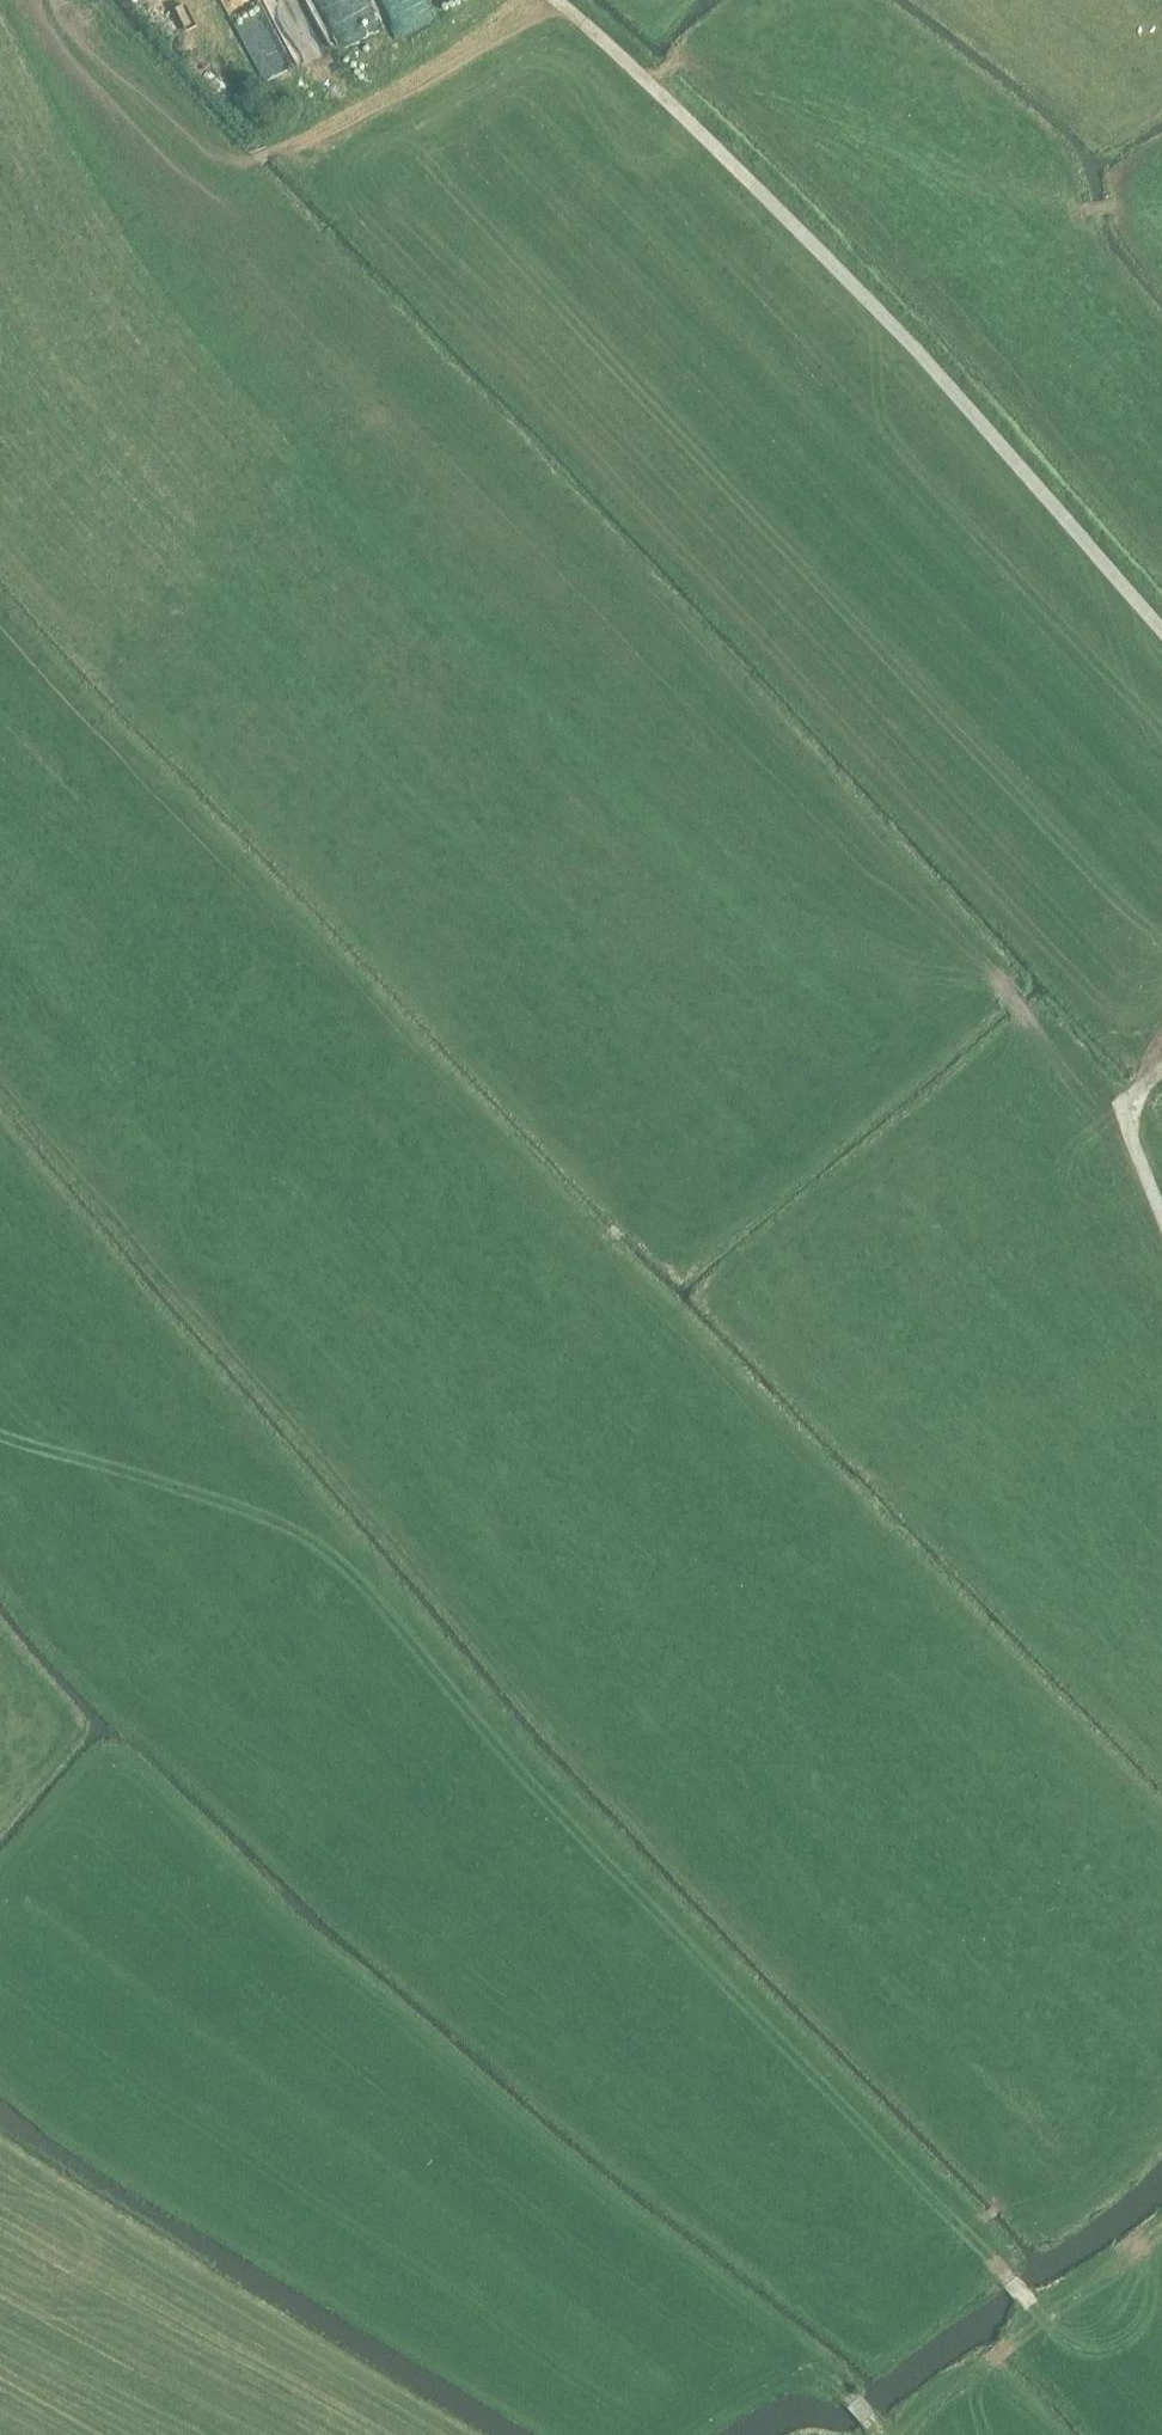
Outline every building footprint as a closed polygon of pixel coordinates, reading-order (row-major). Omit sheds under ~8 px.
[(391,36),(433,16),(425,0),(374,0),(391,36)]
